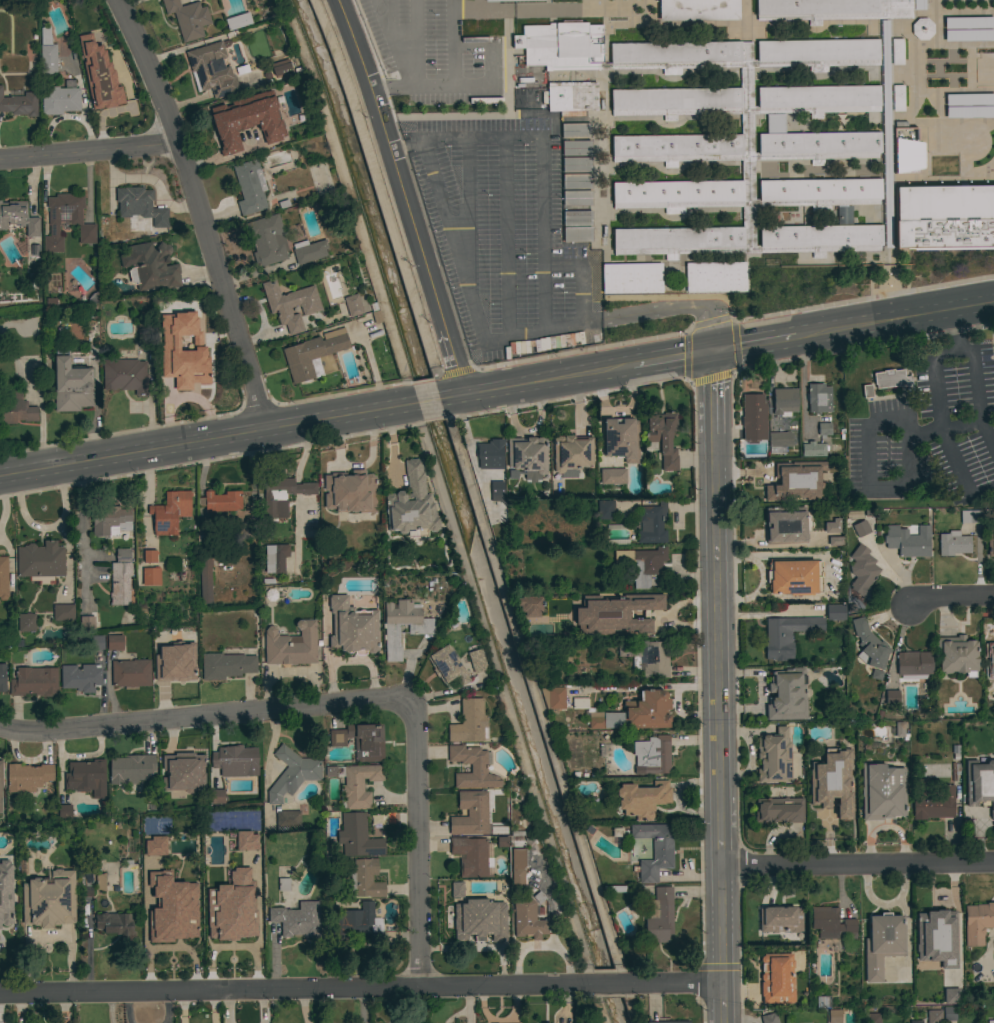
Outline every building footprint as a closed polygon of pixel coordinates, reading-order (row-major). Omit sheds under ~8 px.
[(166,15),(161,0),(179,0),(181,7),(198,1),(200,8),(206,6),(211,23),(201,26),(204,36),(183,43),(173,12),(166,15)] [(659,21),(659,0),(739,0),(739,20),(659,21)] [(756,21),(756,0),(911,0),(911,18),(883,19),(821,20),(821,26),(808,26),(808,20),(756,21)] [(913,10),(912,0),(924,0),(924,10),(913,10)] [(225,19),(249,12),(252,23),(228,31),(225,19)] [(993,17),(993,27),(943,28),(943,18),(993,17)] [(933,24),(933,34),(927,40),(918,40),(912,34),(911,24),(918,18),(927,18),(933,24)] [(562,23),(562,21),(580,20),(581,23),(587,23),(587,25),(602,25),(603,63),(599,63),(599,70),(546,70),(545,70),(545,65),(524,66),(524,49),(512,49),(512,36),(522,36),(522,26),(548,25),(548,23),(556,23),(562,23)] [(57,74),(41,74),(40,45),(41,44),(41,28),(49,25),(50,28),(50,31),(51,35),(51,37),(52,44),(56,44),(57,74)] [(944,41),(943,30),(993,29),(993,40),(944,41)] [(755,41),(878,39),(879,65),(827,66),(827,73),(809,73),(809,66),(761,67),(761,73),(756,73),(755,41)] [(902,65),(891,65),(891,39),(902,39),(902,65)] [(191,72),(185,52),(221,41),(227,58),(221,59),(224,68),(229,66),(232,75),(234,75),(240,91),(214,99),(210,88),(201,91),(194,71),(191,72)] [(740,61),(679,62),(679,74),(661,74),(661,63),(609,63),(609,43),(739,41),(740,61)] [(94,57),(94,56),(106,54),(107,63),(119,58),(131,89),(117,94),(110,77),(99,80),(100,85),(107,84),(111,107),(90,111),(80,59),(94,57)] [(287,59),(291,73),(275,78),(275,76),(273,76),(269,64),(287,59)] [(41,89),(65,88),(64,80),(74,80),(74,88),(80,88),(80,111),(62,111),(62,114),(42,115),(41,89)] [(596,84),(596,110),(583,110),(559,111),(547,111),(546,85),(596,84)] [(11,112),(0,112),(0,85),(1,85),(2,98),(10,97),(24,96),(24,92),(36,92),(37,116),(27,117),(27,115),(12,115),(12,114),(11,114),(11,112)] [(891,85),(902,85),(903,111),(892,111),(891,85)] [(757,118),(756,88),(879,86),(879,111),(822,112),(822,119),(809,119),(809,112),(761,114),(761,118),(757,118)] [(741,108),(675,109),(675,121),(663,121),(662,109),(611,110),(610,89),(740,87),(741,108)] [(945,105),(944,94),(993,94),(993,104),(945,105)] [(236,104),(239,113),(243,124),(241,124),(243,131),(231,135),(234,147),(221,151),(217,138),(222,136),(220,131),(221,131),(219,124),(216,125),(215,121),(213,121),(210,112),(236,104)] [(993,106),(993,117),(945,118),(945,107),(993,106)] [(759,160),(758,134),(766,134),(766,115),(784,114),(784,133),(880,131),(880,158),(823,159),(823,165),(811,166),(810,159),(762,160),(762,166),(759,166),(759,160)] [(590,123),(590,138),(561,138),(560,123),(590,123)] [(922,168),(918,170),(918,173),(893,174),(892,129),(918,128),(918,143),(922,144),(922,168)] [(268,132),(272,145),(259,149),(255,136),(268,132)] [(741,154),(676,155),(676,167),(663,167),(663,155),(611,156),(611,136),(741,134),(741,154)] [(591,141),(591,156),(562,156),(562,141),(591,141)] [(591,157),(591,172),(562,172),(562,157),(591,157)] [(257,158),(267,190),(262,191),(267,208),(241,216),(236,202),(242,200),(232,166),(257,158)] [(591,174),(591,189),(562,189),(562,174),(591,174)] [(758,207),(758,180),(881,178),(881,204),(829,205),(829,212),(811,212),(811,206),(758,207)] [(742,202),(683,202),(683,212),(665,213),(665,202),(612,202),(612,182),(742,181),(742,202)] [(895,187),(993,185),(993,249),(912,250),(912,249),(894,249),(894,221),(895,221),(895,187)] [(144,187),(144,190),(153,190),(153,201),(151,201),(151,208),(168,208),(168,227),(153,228),(153,218),(141,218),(141,215),(130,215),(130,218),(118,218),(118,202),(116,202),(116,188),(125,188),(125,187),(144,187)] [(591,190),(592,205),(586,205),(563,206),(562,191),(591,190)] [(75,194),(75,195),(84,195),(84,208),(82,208),(82,224),(95,224),(96,243),(79,244),(79,224),(69,224),(69,221),(59,222),(59,225),(58,225),(59,236),(63,236),(63,252),(44,252),(43,236),(49,236),(49,225),(48,208),(47,208),(46,197),(56,197),(56,194),(75,194)] [(276,197),(277,202),(287,199),(290,206),(275,210),(271,198),(276,197)] [(5,230),(0,230),(0,201),(1,201),(1,203),(8,203),(8,201),(26,201),(27,218),(39,218),(39,237),(26,237),(26,224),(24,224),(24,226),(20,227),(20,225),(19,225),(19,224),(8,225),(8,221),(6,222),(6,225),(7,225),(7,228),(5,228),(5,230)] [(758,247),(758,227),(837,226),(837,207),(850,207),(851,226),(880,225),(881,245),(823,246),(823,258),(811,258),(810,247),(758,247)] [(592,211),(592,226),(563,226),(563,211),(586,211),(592,211)] [(277,213),(283,233),(288,250),(285,251),(287,258),(257,268),(252,253),(255,252),(252,240),(249,241),(243,224),(277,213)] [(745,249),(676,250),(676,258),(666,258),(665,248),(612,249),(612,229),(745,226),(745,249)] [(592,227),(592,242),(588,242),(563,242),(563,227),(592,227)] [(292,249),(294,249),(292,244),(306,240),(308,245),(325,239),(328,248),(325,249),(327,256),(297,265),(292,249)] [(151,242),(153,249),(156,248),(160,241),(165,244),(166,243),(171,247),(172,251),(169,255),(167,255),(169,262),(164,263),(165,266),(178,264),(180,273),(179,273),(181,285),(166,289),(165,285),(138,291),(132,265),(122,268),(119,255),(126,254),(124,247),(151,242)] [(744,261),(744,291),(685,292),(684,262),(744,261)] [(661,262),(662,291),(602,292),(602,263),(661,262)] [(314,285),(322,310),(303,316),(300,305),(290,308),(292,315),(299,313),(304,331),(289,336),(285,324),(280,326),(276,312),(270,314),(261,283),(275,279),(280,295),(314,285)] [(357,294),(363,313),(349,317),(343,298),(357,294)] [(301,343),(300,342),(319,336),(321,341),(324,340),(322,334),(344,327),(350,347),(318,357),(323,375),(293,384),(282,349),(301,343)] [(156,351),(155,331),(171,330),(172,350),(156,351)] [(93,406),(79,406),(80,411),(54,412),(53,351),(69,350),(69,368),(92,367),(93,406)] [(204,391),(184,391),(184,388),(160,388),(160,355),(172,355),(173,367),(188,367),(188,354),(201,354),(201,368),(204,368),(204,391)] [(138,360),(138,361),(146,361),(146,373),(148,373),(148,396),(146,396),(146,397),(143,397),(143,395),(140,395),(140,397),(137,397),(137,396),(135,396),(135,389),(120,390),(120,388),(115,388),(115,390),(111,390),(111,389),(106,389),(106,390),(104,390),(104,389),(103,389),(103,360),(138,360)] [(882,372),(882,370),(893,369),(894,370),(914,368),(916,384),(909,385),(909,386),(900,387),(900,386),(876,389),(875,385),(874,385),(873,373),(882,372)] [(824,383),(824,387),(830,387),(831,412),(820,412),(820,414),(815,414),(815,412),(808,412),(808,384),(824,383)] [(871,384),(873,397),(863,398),(862,385),(871,384)] [(16,424),(0,424),(0,401),(14,401),(13,387),(22,387),(22,401),(27,401),(27,407),(37,407),(38,421),(24,421),(24,420),(16,420),(16,424)] [(797,389),(797,412),(790,412),(790,416),(780,417),(780,415),(774,415),(773,389),(797,389)] [(747,444),(747,439),(744,439),(744,426),(742,426),(742,417),(744,417),(743,395),(762,395),(762,404),(766,404),(767,439),(756,439),(756,444),(747,444)] [(654,411),(654,415),(666,414),(666,413),(676,412),(677,431),(672,431),(672,438),(671,438),(671,449),(676,448),(676,456),(677,456),(678,470),(662,471),(661,455),(660,455),(659,442),(644,442),(644,412),(654,411)] [(615,419),(615,424),(621,424),(621,419),(634,419),(634,420),(638,420),(639,459),(637,459),(637,463),(624,464),(624,459),(623,459),(623,456),(604,456),(604,419),(615,419)] [(831,423),(831,435),(825,435),(825,439),(820,439),(820,435),(818,435),(818,423),(831,423)] [(786,433),(786,432),(790,432),(790,433),(792,433),(792,446),(785,446),(785,453),(769,454),(769,447),(768,447),(768,433),(786,433)] [(556,437),(564,436),(574,435),(574,437),(592,437),(592,446),(593,446),(594,449),(592,449),(593,465),(588,465),(588,466),(579,466),(580,469),(576,469),(576,475),(561,475),(561,473),(556,473),(554,471),(554,438),(556,437)] [(517,438),(517,442),(526,442),(526,438),(536,437),(536,440),(537,438),(542,437),(543,439),(546,439),(547,472),(544,475),(540,475),(540,476),(525,476),(525,469),(512,469),(512,467),(508,467),(507,438),(517,438)] [(501,466),(501,468),(478,469),(478,443),(488,443),(488,441),(490,441),(490,439),(503,439),(503,466),(501,466)] [(801,444),(808,444),(808,441),(815,441),(815,444),(826,443),(826,444),(827,444),(827,446),(825,446),(826,456),(802,457),(801,444)] [(425,494),(429,494),(430,503),(433,503),(434,512),(435,512),(436,517),(438,517),(439,529),(437,529),(436,531),(430,532),(429,530),(427,530),(428,535),(406,537),(405,534),(400,534),(398,532),(398,530),(389,531),(387,515),(386,513),(386,511),(386,509),(385,496),(387,494),(393,493),(396,496),(395,494),(397,492),(404,491),(405,493),(405,494),(410,493),(410,490),(408,490),(407,476),(406,476),(404,461),(408,460),(408,459),(416,458),(416,460),(420,459),(421,472),(423,472),(425,494)] [(807,461),(807,460),(821,460),(821,476),(808,476),(808,475),(796,475),(796,461),(807,461)] [(786,496),(764,496),(764,484),(767,484),(766,466),(786,466),(786,496)] [(626,469),(626,484),(600,484),(600,469),(626,469)] [(359,513),(359,511),(357,511),(355,512),(353,512),(351,512),(349,511),(348,511),(348,512),(336,513),(337,510),(336,509),(324,509),(324,494),(327,494),(326,491),(324,491),(324,479),(331,479),(331,478),(336,478),(337,476),(341,476),(343,477),(343,476),(351,476),(351,470),(365,470),(365,475),(367,474),(372,474),(373,476),(375,476),(376,512),(359,513)] [(293,484),(301,484),(301,483),(316,483),(317,494),(301,495),(301,493),(293,494),(293,495),(291,495),(291,494),(286,494),(286,511),(275,511),(275,519),(264,519),(263,479),(293,478),(293,484)] [(503,482),(503,502),(490,502),(490,482),(503,482)] [(154,514),(148,514),(148,506),(165,505),(165,492),(175,492),(175,491),(190,491),(190,493),(192,493),(192,496),(190,496),(190,517),(176,517),(177,535),(154,535),(154,514)] [(212,512),(205,513),(205,507),(198,507),(197,498),(204,498),(204,491),(212,491),(212,495),(225,495),(225,491),(239,491),(239,497),(240,497),(241,509),(235,509),(235,511),(212,512)] [(614,500),(615,519),(598,520),(597,500),(614,500)] [(637,531),(641,531),(640,522),(639,522),(639,517),(638,517),(638,514),(639,513),(639,506),(659,506),(658,500),(666,500),(667,521),(662,521),(662,530),(666,530),(666,543),(637,543),(637,531)] [(92,510),(102,510),(102,507),(120,506),(120,509),(130,509),(130,511),(133,511),(133,526),(133,531),(118,531),(118,536),(109,536),(109,538),(103,538),(103,536),(93,536),(92,510)] [(805,511),(805,518),(809,517),(809,520),(811,521),(811,523),(811,527),(810,529),(810,531),(805,531),(805,532),(808,535),(808,539),(807,541),(807,543),(766,545),(766,530),(767,529),(767,520),(765,521),(764,511),(766,511),(766,508),(780,507),(780,508),(805,507),(805,511)] [(982,510),(982,523),(960,523),(960,511),(982,510)] [(824,523),(833,523),(833,518),(840,518),(840,533),(824,533),(824,523)] [(871,532),(858,538),(852,525),(865,519),(871,532)] [(898,548),(886,549),(886,543),(884,543),(883,535),(886,535),(885,525),(898,525),(898,529),(907,529),(908,535),(918,535),(918,525),(929,525),(930,537),(929,537),(929,557),(898,557),(898,548)] [(949,533),(949,531),(959,531),(959,536),(970,536),(971,553),(953,553),(953,556),(939,556),(938,534),(949,533)] [(843,546),(843,537),(828,538),(829,547),(843,546)] [(17,547),(23,547),(23,546),(27,545),(28,544),(33,543),(35,545),(36,545),(36,547),(44,547),(43,540),(56,540),(57,547),(64,547),(64,576),(17,577),(17,547)] [(874,591),(867,601),(850,589),(851,587),(849,586),(855,577),(850,573),(849,566),(854,560),(849,557),(859,543),(870,550),(867,554),(876,560),(873,564),(881,570),(868,587),(874,591)] [(264,572),(264,545),(272,545),(284,545),(288,545),(288,556),(284,556),(284,573),(265,573),(265,572),(264,572)] [(656,550),(656,546),(666,546),(667,561),(661,561),(661,574),(649,575),(650,589),(634,589),(634,564),(614,565),(614,551),(656,550)] [(116,563),(116,549),(134,549),(134,575),(129,575),(130,605),(110,605),(110,603),(111,603),(111,598),(110,598),(110,593),(111,593),(111,563),(116,563)] [(156,550),(156,551),(158,551),(158,554),(156,554),(156,563),(144,563),(144,550),(156,550)] [(199,552),(210,552),(210,560),(212,560),(212,566),(211,567),(212,604),(201,604),(199,552)] [(5,600),(0,601),(0,556),(7,556),(8,597),(7,597),(7,599),(5,600)] [(791,558),(791,561),(815,560),(815,561),(820,561),(820,562),(822,562),(822,565),(820,565),(821,572),(822,572),(822,576),(821,576),(821,577),(820,577),(821,592),(816,592),(816,593),(813,593),(813,595),(789,595),(789,593),(769,594),(769,591),(767,589),(767,585),(769,584),(769,582),(766,582),(766,571),(770,571),(767,569),(767,563),(768,562),(768,559),(791,558)] [(160,568),(160,585),(143,585),(142,568),(160,568)] [(577,635),(577,624),(575,624),(574,608),(581,608),(581,599),(582,599),(582,596),(600,595),(600,598),(617,598),(617,597),(621,597),(623,597),(623,595),(663,594),(664,609),(648,609),(648,612),(647,612),(647,616),(648,616),(648,619),(651,619),(651,633),(635,634),(635,630),(631,630),(631,631),(625,631),(625,630),(612,630),(612,634),(577,635)] [(330,614),(330,608),(329,608),(329,597),(330,597),(330,595),(348,595),(348,607),(354,607),(354,611),(358,611),(359,611),(360,610),(363,610),(364,611),(370,611),(370,610),(377,610),(378,651),(376,651),(374,654),(369,654),(367,651),(366,651),(366,654),(362,655),(358,655),(354,654),(354,651),(340,651),(340,649),(329,649),(329,637),(333,636),(333,614),(330,614)] [(541,596),(541,602),(542,602),(542,606),(541,606),(541,611),(539,611),(539,617),(523,617),(523,612),(520,612),(520,610),(519,610),(519,606),(515,606),(515,598),(520,598),(520,597),(541,596)] [(384,602),(392,602),(393,608),(397,608),(397,600),(412,599),(412,604),(420,603),(420,608),(421,608),(421,619),(433,619),(433,634),(408,635),(408,625),(399,625),(399,642),(398,642),(398,647),(401,647),(401,662),(385,662),(384,602)] [(826,620),(826,603),(844,603),(844,620),(826,620)] [(74,604),(74,620),(53,621),(53,605),(74,604)] [(25,614),(26,613),(31,613),(31,614),(35,614),(35,632),(18,632),(18,614),(25,614)] [(864,616),(869,633),(869,632),(880,642),(881,640),(886,644),(885,645),(891,650),(887,654),(883,670),(866,666),(868,658),(860,651),(862,648),(857,644),(859,642),(858,637),(856,637),(851,620),(864,616)] [(93,618),(79,618),(80,629),(94,629),(93,618)] [(824,618),(824,631),(791,631),(791,642),(793,642),(793,659),(785,659),(785,661),(774,661),(774,659),(765,659),(765,643),(766,643),(766,618),(824,618)] [(316,663),(296,664),(295,665),(291,665),(290,664),(265,664),(265,634),(266,634),(266,630),(269,626),(273,626),(276,629),(276,634),(277,634),(278,637),(300,636),(299,629),(298,629),(295,627),(295,623),(297,620),(315,620),(316,663)] [(166,629),(166,644),(153,644),(153,629),(166,629)] [(104,649),(89,650),(89,636),(103,635),(104,649)] [(123,635),(123,650),(107,650),(107,635),(123,635)] [(957,635),(965,635),(966,641),(974,641),(976,641),(976,656),(977,656),(977,663),(977,671),(975,671),(975,677),(966,677),(966,673),(955,673),(955,672),(951,672),(950,673),(943,673),(942,672),(939,672),(939,656),(936,656),(936,637),(957,637),(957,635)] [(985,635),(993,635),(993,666),(985,666),(985,635)] [(668,677),(649,678),(649,676),(643,676),(643,670),(632,670),(632,656),(618,656),(618,642),(647,641),(647,642),(668,642),(668,677)] [(463,670),(470,680),(460,686),(454,677),(445,682),(428,656),(447,644),(463,670)] [(479,649),(486,669),(473,673),(467,653),(479,649)] [(903,675),(897,675),(897,652),(931,652),(932,675),(927,675),(927,678),(903,679),(903,675)] [(222,653),(222,655),(244,654),(244,656),(256,656),(256,673),(241,673),(241,676),(224,676),(224,680),(202,681),(202,653),(222,653)] [(176,655),(176,659),(184,658),(184,655),(197,655),(197,661),(196,661),(196,683),(194,683),(189,683),(189,684),(187,684),(186,681),(172,681),(172,680),(165,680),(165,678),(160,678),(160,671),(158,671),(158,658),(163,658),(163,655),(176,655)] [(151,686),(137,686),(137,689),(124,689),(124,686),(112,687),(111,661),(133,661),(133,659),(150,659),(151,686)] [(101,685),(94,685),(94,693),(81,693),(81,691),(77,691),(77,689),(61,689),(61,665),(76,665),(76,669),(81,669),(81,665),(94,665),(95,669),(101,668),(101,685)] [(30,668),(57,668),(57,697),(43,697),(43,695),(35,695),(35,694),(24,694),(24,696),(10,696),(9,680),(16,679),(16,677),(15,677),(15,673),(16,672),(16,668),(30,668)] [(765,704),(768,704),(768,697),(774,697),(774,692),(768,693),(768,684),(770,683),(770,677),(772,676),(772,672),(785,671),(785,669),(791,669),(791,668),(804,668),(805,684),(804,684),(805,699),(806,699),(806,719),(766,720),(765,704)] [(564,709),(556,709),(557,713),(550,713),(550,709),(546,709),(539,689),(547,689),(547,687),(564,687),(564,709)] [(663,690),(664,691),(665,692),(666,694),(666,695),(665,699),(669,699),(670,710),(666,710),(666,715),(669,715),(670,727),(628,728),(628,727),(624,727),(624,723),(628,723),(628,720),(624,720),(623,701),(639,701),(639,691),(642,691),(642,690),(659,690),(663,690)] [(899,690),(899,704),(886,704),(885,690),(899,690)] [(448,724),(461,724),(460,699),(483,698),(483,714),(486,714),(486,727),(487,727),(487,738),(483,739),(483,741),(448,742),(448,724)] [(588,698),(588,708),(594,708),(594,712),(587,712),(587,709),(572,709),(572,698),(588,698)] [(605,712),(605,722),(610,722),(611,728),(589,729),(588,712),(605,712)] [(904,722),(904,734),(908,733),(908,740),(903,740),(903,737),(895,737),(895,722),(904,722)] [(346,729),(346,725),(381,724),(382,739),(383,761),(355,762),(354,737),(346,738),(346,746),(329,747),(329,730),(346,729)] [(791,779),(786,779),(786,782),(757,782),(757,769),(760,769),(760,760),(757,758),(757,753),(758,752),(758,749),(757,749),(757,744),(758,744),(758,739),(762,739),(762,737),(763,735),(768,735),(769,736),(777,736),(777,727),(787,726),(787,742),(790,742),(791,779)] [(670,773),(658,773),(634,774),(634,765),(635,765),(635,755),(633,755),(633,742),(648,741),(648,737),(656,737),(656,735),(669,735),(669,745),(670,773)] [(287,766),(273,754),(281,743),(300,758),(320,758),(320,780),(302,780),(290,796),(285,792),(281,796),(282,804),(267,804),(267,791),(287,766)] [(220,768),(211,769),(211,752),(217,752),(217,748),(222,748),(222,747),(235,747),(235,745),(242,745),(242,748),(257,748),(257,765),(258,765),(258,776),(245,776),(245,777),(221,777),(220,768)] [(454,773),(470,773),(470,764),(461,764),(461,761),(448,761),(448,745),(464,745),(464,748),(480,748),(480,751),(486,751),(486,773),(490,773),(490,774),(500,778),(500,787),(492,787),(492,789),(487,789),(487,787),(454,788),(454,773)] [(815,789),(815,779),(814,779),(814,765),(816,765),(816,764),(823,764),(823,754),(836,753),(836,751),(845,751),(845,753),(846,753),(847,775),(845,775),(845,777),(846,777),(847,791),(845,791),(845,799),(846,799),(846,816),(836,817),(836,805),(837,805),(837,797),(829,797),(829,807),(820,807),(819,802),(814,802),(814,789),(815,789)] [(204,767),(203,767),(203,772),(204,772),(204,788),(192,789),(192,791),(190,793),(186,793),(184,791),(184,790),(161,791),(161,778),(165,777),(165,770),(162,770),(162,756),(173,755),(172,753),(194,752),(194,755),(204,755),(204,767)] [(125,758),(125,756),(142,756),(142,755),(154,755),(154,771),(149,771),(149,780),(137,780),(137,784),(110,784),(110,758),(125,758)] [(92,762),(92,759),(105,759),(105,799),(92,799),(92,784),(84,785),(84,790),(64,790),(64,773),(68,773),(68,762),(92,762)] [(992,760),(993,762),(993,819),(990,819),(990,805),(980,805),(980,803),(976,803),(976,807),(966,807),(966,760),(992,760)] [(861,763),(885,763),(885,768),(896,767),(896,768),(904,768),(905,815),(898,815),(898,817),(883,817),(883,820),(862,820),(861,763)] [(52,764),(53,781),(46,781),(46,782),(41,782),(41,787),(38,787),(38,786),(35,786),(35,792),(20,793),(20,792),(7,792),(6,785),(8,784),(7,764),(19,764),(19,765),(29,765),(29,767),(40,766),(40,764),(52,764)] [(383,765),(383,781),(367,781),(367,778),(363,779),(363,792),(370,791),(371,808),(346,809),(345,798),(343,798),(342,785),(344,785),(344,766),(383,765)] [(913,814),(913,801),(912,796),(915,796),(915,779),(927,778),(928,799),(931,799),(931,797),(936,797),(936,795),(941,795),(941,785),(953,785),(954,800),(953,800),(954,817),(926,818),(926,819),(913,820),(913,814)] [(668,780),(668,788),(670,788),(670,801),(663,801),(663,804),(653,804),(653,811),(651,811),(653,812),(653,817),(652,818),(652,821),(636,821),(636,815),(623,815),(623,809),(618,809),(618,800),(620,800),(620,797),(619,797),(616,795),(616,790),(618,788),(620,788),(620,784),(635,784),(635,788),(653,788),(653,780),(668,780)] [(224,790),(224,804),(210,804),(210,790),(224,790)] [(487,834),(449,835),(449,817),(467,817),(467,809),(458,809),(457,791),(487,791),(487,834)] [(777,798),(777,797),(783,797),(783,798),(803,798),(803,823),(786,823),(786,821),(770,821),(770,823),(763,823),(762,822),(760,822),(760,823),(754,823),(754,817),(755,817),(755,811),(756,811),(756,799),(777,798)] [(300,827),(286,827),(286,831),(276,832),(276,812),(275,812),(275,806),(280,806),(292,800),(295,803),(295,811),(300,811),(300,827)] [(71,818),(58,819),(58,805),(71,805),(71,818)] [(366,839),(384,838),(384,855),(343,856),(342,844),(337,844),(336,831),(342,831),(341,813),(365,812),(366,839)] [(672,824),(673,868),(657,868),(658,883),(639,883),(638,860),(652,860),(652,838),(630,838),(630,825),(672,824)] [(612,828),(622,827),(623,843),(613,844),(612,828)] [(237,852),(258,851),(258,833),(236,834),(237,852)] [(487,857),(492,857),(492,867),(487,867),(487,877),(466,877),(466,878),(459,878),(459,859),(464,859),(464,854),(449,854),(449,838),(468,837),(468,839),(487,838),(487,857)] [(166,857),(166,839),(145,839),(145,857),(166,857)] [(511,849),(526,849),(526,866),(524,869),(524,873),(525,873),(525,876),(524,876),(524,877),(526,877),(526,886),(524,886),(524,890),(512,890),(511,849)] [(350,873),(354,873),(353,859),(369,859),(369,858),(377,858),(377,875),(372,875),(372,882),(384,882),(385,897),(369,897),(369,896),(350,896),(350,873)] [(2,924),(0,924),(0,864),(0,860),(8,860),(8,864),(12,864),(13,924),(10,924),(10,926),(2,926),(2,924)] [(74,871),(75,923),(58,923),(58,924),(52,925),(52,928),(40,928),(40,925),(32,925),(32,924),(22,924),(22,883),(28,883),(28,880),(33,880),(33,878),(40,878),(40,879),(44,879),(44,884),(52,884),(52,881),(50,881),(50,871),(54,871),(55,869),(61,869),(62,871),(74,871)] [(92,871),(92,897),(80,897),(80,877),(83,877),(84,874),(85,871),(92,871)] [(95,876),(105,873),(105,892),(96,889),(95,876)] [(243,893),(243,880),(258,880),(258,893),(243,893)] [(451,900),(463,899),(463,883),(451,884),(451,900)] [(672,934),(668,934),(668,942),(645,943),(645,918),(649,918),(648,900),(654,900),(654,887),(672,887),(672,934)] [(513,898),(529,898),(535,903),(535,920),(547,920),(547,934),(540,934),(540,940),(532,940),(532,935),(523,935),(523,937),(514,937),(513,898)] [(506,942),(492,942),(492,933),(485,934),(485,941),(475,941),(474,934),(468,934),(468,937),(464,941),(459,941),(454,938),(454,929),(453,919),(454,919),(454,904),(465,904),(465,899),(489,899),(489,902),(504,902),(504,904),(505,904),(506,942)] [(319,939),(310,940),(310,937),(302,937),(302,935),(291,935),(291,937),(281,937),(281,922),(268,922),(268,908),(284,908),(284,910),(298,910),(298,902),(319,901),(319,939)] [(361,910),(361,901),(373,901),(373,918),(372,918),(373,924),(371,925),(371,931),(383,931),(383,938),(374,938),(374,944),(369,944),(369,933),(347,934),(347,949),(331,949),(331,932),(339,932),(339,916),(343,916),(343,910),(361,910)] [(986,902),(993,902),(993,926),(993,928),(984,928),(984,934),(983,934),(983,946),(965,946),(964,906),(976,906),(976,905),(986,905),(986,902)] [(200,904),(200,917),(189,917),(188,904),(200,904)] [(172,905),(172,915),(174,915),(173,908),(181,908),(181,924),(183,924),(183,928),(182,928),(182,931),(187,931),(187,938),(185,938),(185,941),(172,941),(172,938),(165,938),(165,927),(158,927),(158,905),(172,905)] [(802,932),(798,932),(798,933),(790,933),(790,932),(777,932),(777,933),(771,933),(771,932),(760,932),(760,909),(762,909),(762,908),(765,908),(772,908),(772,907),(781,907),(781,908),(784,908),(784,907),(795,907),(795,908),(802,908),(802,932)] [(811,907),(829,907),(829,908),(838,908),(838,911),(837,911),(837,924),(843,924),(843,919),(856,919),(856,938),(843,938),(843,932),(838,932),(838,939),(819,939),(818,929),(811,929),(811,907)] [(956,968),(940,968),(940,961),(927,961),(919,961),(919,960),(916,960),(916,951),(915,951),(915,944),(916,944),(916,913),(925,913),(925,911),(935,911),(935,910),(946,910),(946,911),(955,911),(956,968)] [(103,914),(103,913),(107,913),(107,914),(130,913),(131,932),(121,933),(121,934),(116,934),(116,933),(104,933),(104,928),(95,928),(95,923),(93,923),(93,919),(95,919),(94,914),(103,914)] [(864,938),(869,938),(868,916),(880,916),(880,913),(890,913),(890,916),(902,916),(902,925),(904,925),(905,956),(881,957),(882,982),(865,982),(864,938)] [(208,916),(232,916),(232,917),(239,917),(240,922),(258,921),(259,937),(220,937),(220,941),(209,941),(208,916)] [(762,1004),(762,996),(761,996),(761,975),(763,974),(762,972),(761,972),(761,963),(760,961),(760,959),(761,957),(763,956),(763,954),(792,954),(792,960),(793,960),(794,968),(792,968),(792,977),(794,977),(794,985),(793,985),(793,989),(794,989),(794,1002),(793,1002),(793,1003),(762,1004)] [(944,1005),(959,1005),(959,990),(944,990),(944,1005)] [(816,995),(831,995),(831,1008),(816,1008),(816,995)] [(955,1006),(956,1012),(957,1012),(957,1015),(956,1015),(956,1020),(943,1021),(943,1007),(955,1006)] [(841,1010),(841,1022),(829,1022),(828,1010),(841,1010)] [(941,1011),(941,1022),(927,1022),(927,1011),(941,1011)] [(776,1012),(779,1022),(762,1022),(760,1016),(776,1012)] [(880,1013),(880,1022),(867,1022),(866,1014),(880,1013)]
